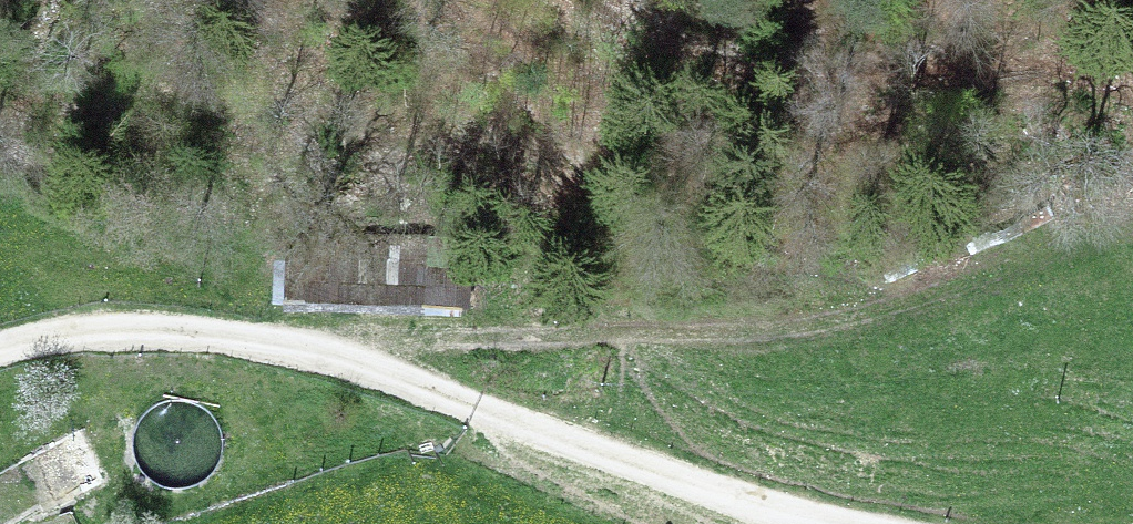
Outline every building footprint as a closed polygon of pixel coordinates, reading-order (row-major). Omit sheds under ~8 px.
[(82,430),(19,460),(44,512),(107,482),(82,430)]
